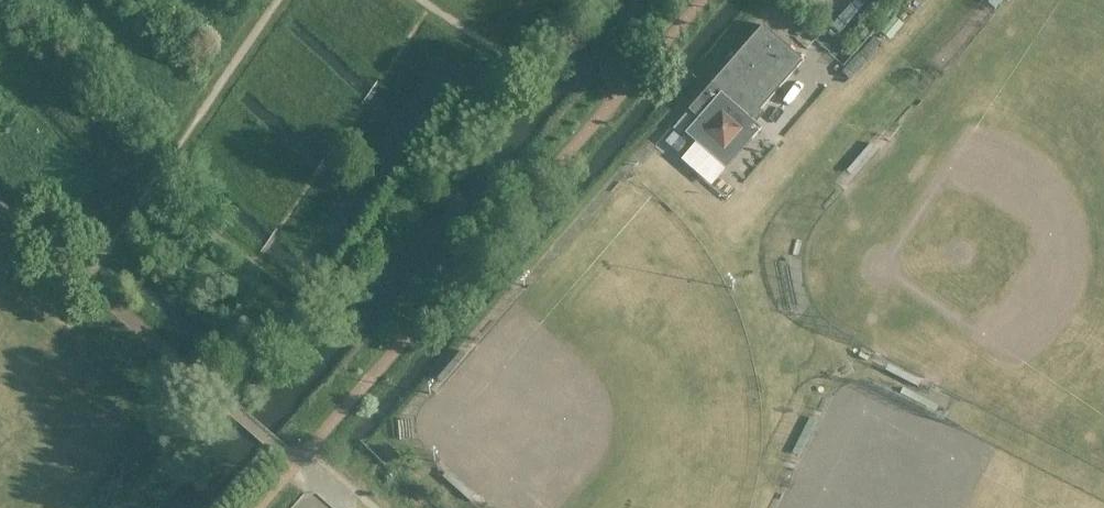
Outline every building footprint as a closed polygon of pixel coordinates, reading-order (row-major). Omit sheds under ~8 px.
[(804,60),(763,25),(688,110),(698,119),(685,134),(726,169),(762,129),(752,120),(804,60)] [(683,136),(697,119),(688,111),(674,128),(683,136)]
